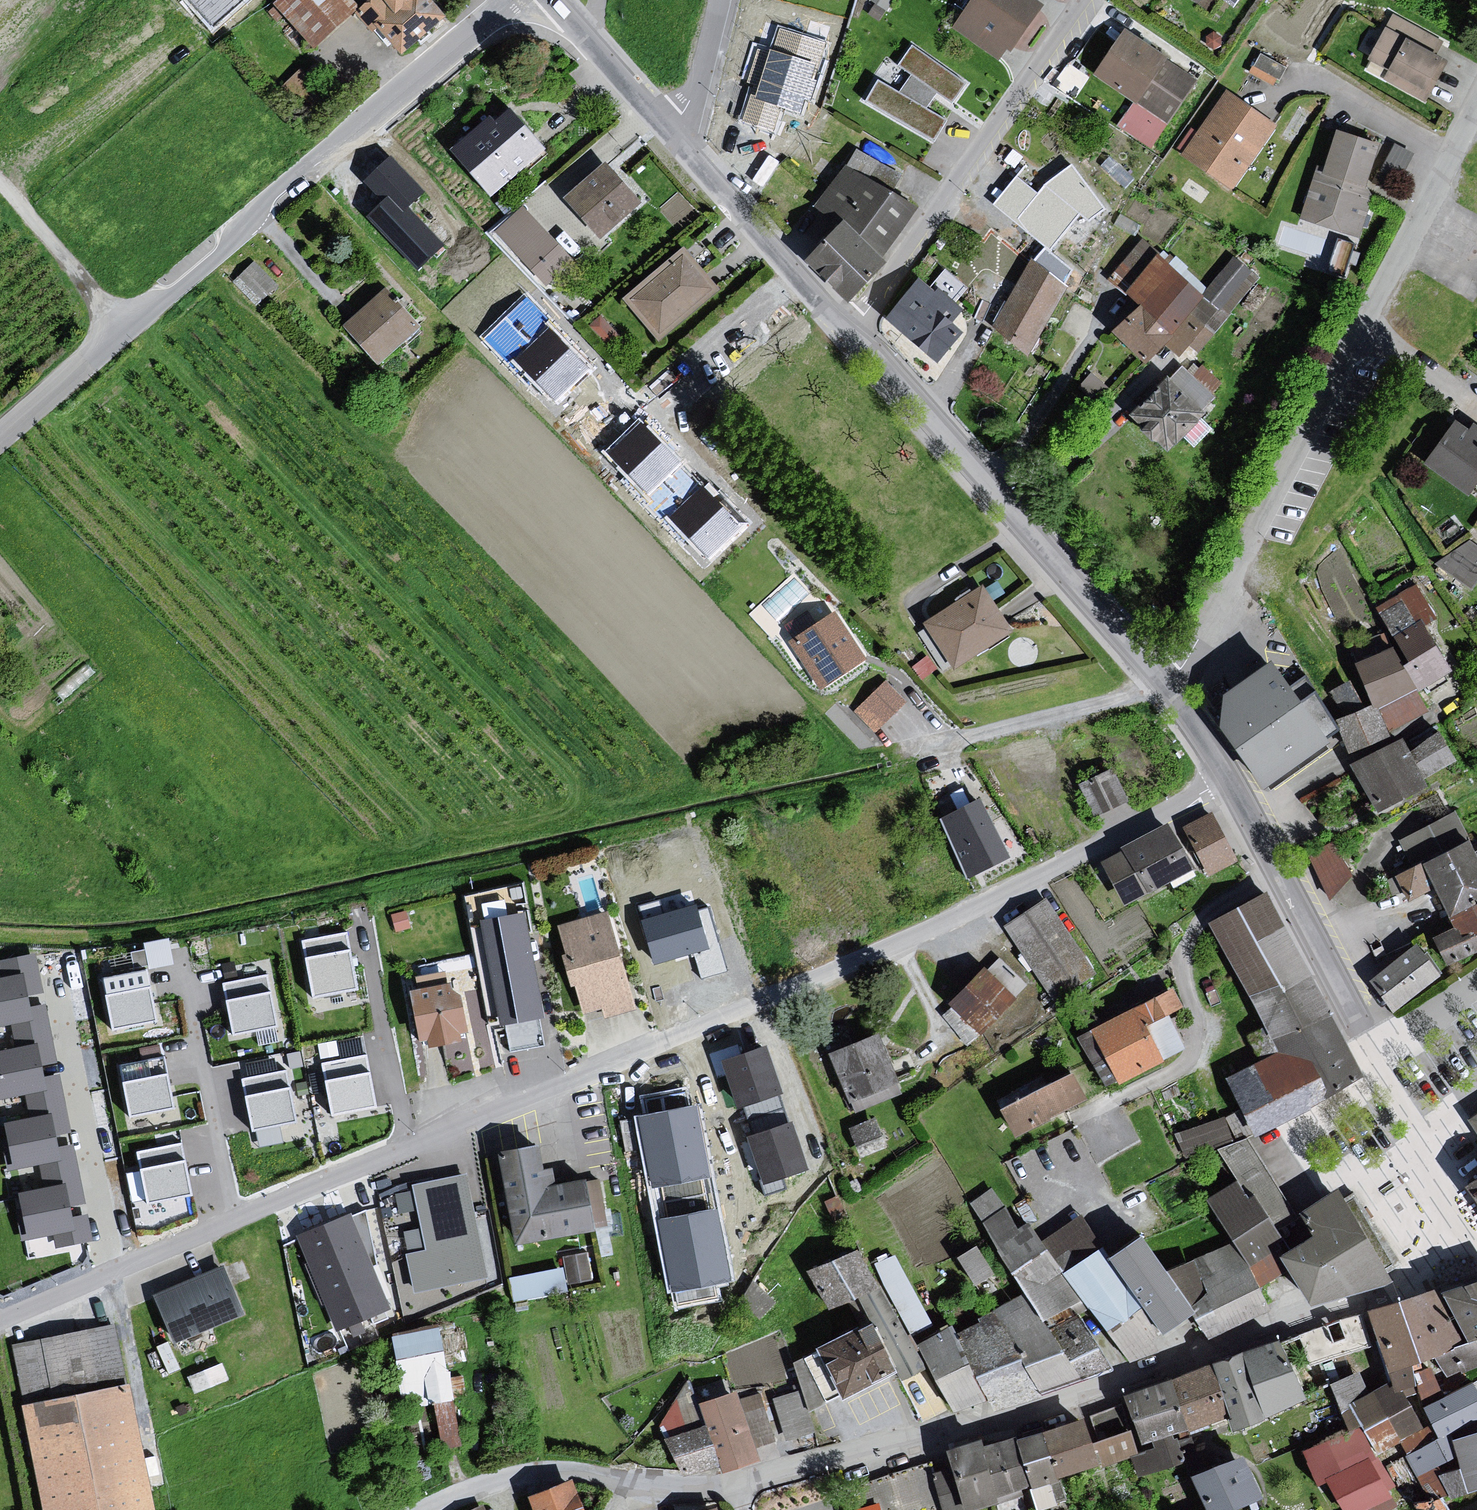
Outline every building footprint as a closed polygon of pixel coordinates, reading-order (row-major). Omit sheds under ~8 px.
[(262,7),(301,52),(349,16),(334,0),(270,0),(262,7)] [(349,16),(386,58),(428,25),(402,0),(370,0),(349,16)] [(948,31),(990,62),(1035,9),(1022,0),(968,0),(948,31)] [(1228,10),(1234,0),(1210,0),(1228,10)] [(1389,15),(1360,62),(1382,72),(1376,85),(1419,106),(1441,66),(1429,61),(1439,45),(1389,15)] [(1192,85),(1115,32),(1065,101),(1147,152),(1192,85)] [(906,49),(890,69),(905,79),(930,96),(945,106),(960,86),(906,49)] [(1261,50),(1251,68),(1275,81),(1285,63),(1261,50)] [(905,79),(892,96),(921,114),(930,96),(905,79)] [(892,96),(872,84),(859,104),(927,142),(939,125),(921,114),(892,96)] [(1274,130),(1221,93),(1175,160),(1224,196),(1274,130)] [(787,137),(807,148),(830,108),(811,97),(787,137)] [(479,117),(439,152),(481,201),(540,150),(499,109),(485,122),(479,117)] [(1374,148),(1327,132),(1314,169),(1311,167),(1295,223),(1353,240),(1366,202),(1359,190),(1374,148)] [(909,186),(848,151),(795,231),(806,246),(831,223),(874,261),(911,211),(902,205),(909,186)] [(597,165),(557,201),(591,242),(631,205),(597,165)] [(394,191),(367,216),(418,270),(444,245),(394,191)] [(517,210),(490,234),(537,289),(565,264),(517,210)] [(1034,247),(986,342),(1023,359),(1091,236),(1067,222),(1049,257),(1034,247)] [(831,223),(806,246),(794,265),(839,305),(879,267),(874,261),(831,223)] [(1136,235),(1103,277),(1124,309),(1099,335),(1134,367),(1160,348),(1173,359),(1182,345),(1194,357),(1255,279),(1230,257),(1201,293),(1136,235)] [(675,251),(616,301),(650,343),(711,293),(675,251)] [(255,257),(234,278),(257,302),(278,281),(255,257)] [(914,286),(878,322),(932,367),(952,341),(945,326),(953,319),(914,286)] [(376,291),(334,329),(368,370),(412,333),(376,291)] [(561,340),(549,328),(514,361),(554,402),(589,369),(561,340)] [(1160,380),(1122,421),(1156,459),(1195,422),(1213,403),(1209,400),(1220,387),(1199,366),(1182,378),(1174,370),(1163,384),(1160,380)] [(669,450),(641,420),(606,454),(646,495),(680,461),(669,450)] [(1415,466),(1458,496),(1476,473),(1476,436),(1464,427),(1459,433),(1446,422),(1415,466)] [(716,499),(703,486),(668,519),(708,560),(742,527),(716,499)] [(1433,565),(1466,592),(1476,577),(1476,552),(1463,543),(1433,565)] [(1419,585),(1377,610),(1393,647),(1424,632),(1437,626),(1419,585)] [(973,587),(918,625),(945,672),(1003,631),(973,587)] [(824,613),(785,636),(798,672),(812,691),(856,663),(824,613)] [(1452,673),(1424,632),(1393,647),(1419,692),(1452,673)] [(1419,692),(1393,647),(1355,667),(1374,707),(1378,714),(1419,692)] [(1329,742),(1274,662),(1224,696),(1222,724),(1265,786),(1329,742)] [(1331,686),(1340,714),(1363,706),(1353,678),(1331,686)] [(878,684),(856,704),(877,725),(898,702),(878,684)] [(1394,740),(1430,710),(1419,692),(1378,714),(1394,740)] [(1378,714),(1374,707),(1335,723),(1351,755),(1394,740),(1378,714)] [(1403,742),(1352,767),(1380,813),(1457,762),(1440,733),(1407,754),(1403,742)] [(1113,768),(1079,784),(1095,818),(1129,801),(1113,768)] [(934,819),(960,875),(1003,858),(970,798),(934,819)] [(1395,840),(1404,863),(1389,871),(1405,898),(1424,889),(1443,928),(1424,938),(1438,965),(1476,950),(1476,937),(1471,927),(1476,925),(1476,868),(1452,811),(1395,840)] [(1210,813),(1183,828),(1209,876),(1236,861),(1210,813)] [(1102,863),(1123,905),(1193,866),(1167,823),(1102,863)] [(1332,839),(1307,855),(1331,892),(1356,876),(1332,839)] [(1226,1082),(1251,1138),(1365,1078),(1268,894),(1210,925),(1264,1029),(1249,1038),(1264,1060),(1226,1082)] [(1038,900),(998,926),(1046,1004),(1089,973),(1038,900)] [(696,905),(642,920),(654,964),(709,949),(696,905)] [(406,911),(391,915),(396,932),(411,928),(406,911)] [(524,912),(480,920),(500,1026),(545,1018),(524,912)] [(600,912),(550,926),(553,953),(553,971),(563,988),(576,1015),(593,1011),(599,1018),(628,1008),(600,912)] [(348,931),(301,939),(312,999),(359,990),(348,931)] [(148,965),(173,962),(169,936),(145,939),(148,965)] [(1409,941),(1365,979),(1389,1011),(1436,976),(1409,941)] [(948,1004),(981,1035),(1030,983),(998,952),(948,1004)] [(0,961),(0,969),(2,979),(0,979),(0,1026),(12,1024),(17,1049),(0,1053),(0,1100),(24,1095),(29,1118),(3,1123),(6,1138),(1,1139),(7,1172),(39,1166),(44,1188),(19,1194),(22,1209),(16,1210),(23,1241),(54,1235),(57,1247),(94,1240),(88,1214),(74,1217),(72,1208),(88,1205),(75,1143),(60,1146),(58,1137),(73,1134),(61,1072),(46,1075),(44,1067),(60,1064),(47,1003),(31,1006),(29,996),(44,993),(36,953),(0,961)] [(148,968),(102,978),(113,1031),(159,1022),(148,968)] [(269,974),(222,983),(232,1036),(279,1028),(269,974)] [(441,982),(395,990),(405,1034),(420,1044),(447,1040),(456,1028),(441,982)] [(1164,987),(1077,1028),(1107,1084),(1150,1059),(1134,1022),(1174,1008),(1164,987)] [(320,1039),(322,1056),(368,1050),(365,1032),(320,1039)] [(866,1033),(815,1052),(845,1116),(892,1094),(866,1033)] [(767,1046),(722,1061),(737,1108),(782,1093),(767,1046)] [(243,1071),(285,1067),(284,1053),(242,1056),(243,1071)] [(368,1054),(321,1063),(332,1122),(379,1113),(368,1054)] [(165,1055),(118,1065),(130,1119),(176,1109),(165,1055)] [(287,1069),(241,1078),(252,1132),(298,1123),(287,1069)] [(1060,1070),(985,1108),(1004,1137),(1074,1095),(1060,1070)] [(699,1106),(639,1117),(653,1190),(713,1179),(699,1106)] [(1461,1120),(1476,1150),(1476,1110),(1461,1120)] [(1229,1114),(1177,1127),(1183,1151),(1235,1138),(1229,1114)] [(792,1122),(747,1137),(763,1184),(808,1169),(792,1122)] [(1281,1237),(1304,1221),(1247,1138),(1225,1153),(1240,1175),(1281,1237)] [(182,1142),(136,1152),(147,1206),(194,1196),(182,1142)] [(529,1144),(486,1150),(503,1243),(586,1229),(578,1179),(544,1183),(529,1144)] [(1454,1182),(1476,1214),(1476,1170),(1454,1182)] [(466,1174),(412,1186),(413,1190),(396,1194),(401,1213),(418,1209),(423,1228),(405,1232),(410,1255),(405,1256),(414,1294),(489,1277),(466,1174)] [(1257,1283),(1273,1274),(1290,1265),(1285,1256),(1281,1249),(1276,1239),(1281,1237),(1240,1175),(1209,1197),(1235,1243),(1248,1268),(1257,1283)] [(1316,1238),(1313,1240),(1285,1256),(1290,1265),(1313,1304),(1389,1280),(1384,1271),(1397,1263),(1372,1226),(1352,1195),(1344,1201),(1337,1190),(1305,1212),(1316,1238)] [(718,1208),(657,1219),(671,1292),(731,1281),(718,1208)] [(1046,1320),(1085,1297),(1067,1273),(1029,1226),(1017,1233),(1003,1211),(986,1224),(1029,1292),(1046,1320)] [(350,1213),(296,1236),(337,1332),(391,1309),(350,1213)] [(1142,1240),(1113,1259),(1144,1303),(1164,1332),(1192,1312),(1142,1240)] [(958,1254),(975,1282),(994,1271),(977,1242),(958,1254)] [(1269,1305),(1257,1283),(1248,1268),(1235,1243),(1177,1271),(1210,1334),(1214,1332),(1250,1314),(1269,1305)] [(587,1248),(564,1252),(569,1280),(592,1275),(587,1248)] [(845,1248),(796,1270),(820,1309),(865,1286),(845,1248)] [(914,1329),(932,1319),(894,1248),(876,1258),(914,1329)] [(1109,1329),(1144,1303),(1113,1259),(1111,1261),(1103,1249),(1095,1254),(1067,1273),(1085,1297),(1109,1329)] [(216,1265),(154,1288),(148,1300),(163,1343),(234,1314),(216,1265)] [(510,1271),(513,1295),(567,1290),(565,1265),(510,1271)] [(1468,1342),(1473,1340),(1476,1338),(1476,1283),(1449,1295),(1468,1342)] [(1371,1317),(1395,1373),(1400,1383),(1402,1390),(1414,1385),(1407,1368),(1438,1355),(1458,1346),(1434,1290),(1387,1310),(1371,1317)] [(1052,1333),(1046,1320),(1029,1292),(995,1312),(1041,1392),(1049,1389),(1079,1379),(1052,1333)] [(1357,1310),(1271,1340),(1298,1401),(1327,1381),(1336,1373),(1353,1364),(1350,1354),(1371,1347),(1357,1310)] [(984,1324),(959,1335),(989,1397),(995,1409),(1030,1398),(1042,1394),(1041,1392),(995,1312),(982,1318),(984,1324)] [(1109,1369),(1078,1318),(1052,1333),(1079,1379),(1097,1373),(1109,1369)] [(872,1324),(818,1350),(820,1353),(807,1359),(827,1399),(842,1391),(845,1395),(895,1371),(872,1324)] [(977,1401),(989,1397),(959,1335),(954,1327),(923,1345),(954,1409),(977,1401)] [(6,1349),(35,1509),(147,1509),(110,1329),(6,1349)] [(415,1450),(460,1439),(445,1342),(431,1344),(429,1330),(399,1337),(415,1450)] [(1271,1340),(1230,1350),(1252,1418),(1298,1401),(1271,1340)] [(1473,1340),(1468,1342),(1458,1346),(1438,1355),(1447,1376),(1476,1363),(1476,1349),(1473,1340)] [(1252,1418),(1230,1350),(1198,1363),(1216,1418),(1222,1429),(1252,1418)] [(1198,1363),(1115,1393),(1132,1444),(1175,1427),(1177,1433),(1216,1418),(1198,1363)] [(771,1396),(788,1439),(817,1428),(808,1405),(823,1399),(814,1374),(800,1379),(802,1384),(771,1396)] [(1355,1402),(1362,1399),(1368,1397),(1359,1375),(1332,1386),(1351,1430),(1365,1424),(1355,1402)] [(1405,1395),(1402,1390),(1400,1383),(1368,1397),(1362,1399),(1355,1402),(1365,1424),(1366,1428),(1410,1409),(1405,1395)] [(763,1387),(745,1392),(756,1441),(775,1437),(763,1387)] [(1436,1428),(1441,1440),(1452,1435),(1457,1433),(1473,1427),(1476,1425),(1476,1394),(1474,1388),(1427,1408),(1436,1428)] [(726,1391),(693,1400),(716,1475),(751,1462),(726,1391)] [(1420,1431),(1410,1409),(1366,1428),(1376,1450),(1403,1439),(1420,1431)] [(1073,1418),(970,1444),(983,1496),(1086,1465),(1073,1418)] [(692,1424),(655,1437),(669,1473),(710,1472),(692,1424)] [(1409,1454),(1441,1440),(1436,1428),(1421,1434),(1420,1431),(1403,1439),(1409,1454)] [(1310,1455),(1321,1478),(1330,1474),(1368,1457),(1357,1433),(1310,1455)] [(1409,1454),(1418,1474),(1431,1469),(1459,1457),(1454,1445),(1456,1444),(1452,1435),(1441,1440),(1409,1454)] [(1454,1445),(1459,1457),(1464,1470),(1444,1478),(1453,1498),(1476,1488),(1476,1435),(1456,1444),(1454,1445)] [(933,1450),(955,1509),(985,1502),(983,1496),(970,1444),(969,1438),(933,1450)] [(1330,1474),(1346,1509),(1360,1509),(1371,1505),(1382,1500),(1391,1496),(1372,1455),(1368,1457),(1330,1474)] [(1180,1476),(1193,1509),(1230,1509),(1228,1505),(1253,1499),(1231,1456),(1197,1465),(1180,1476)] [(1443,1497),(1431,1469),(1418,1474),(1430,1502),(1443,1497)] [(524,1509),(576,1509),(561,1479),(517,1493),(524,1509)]
